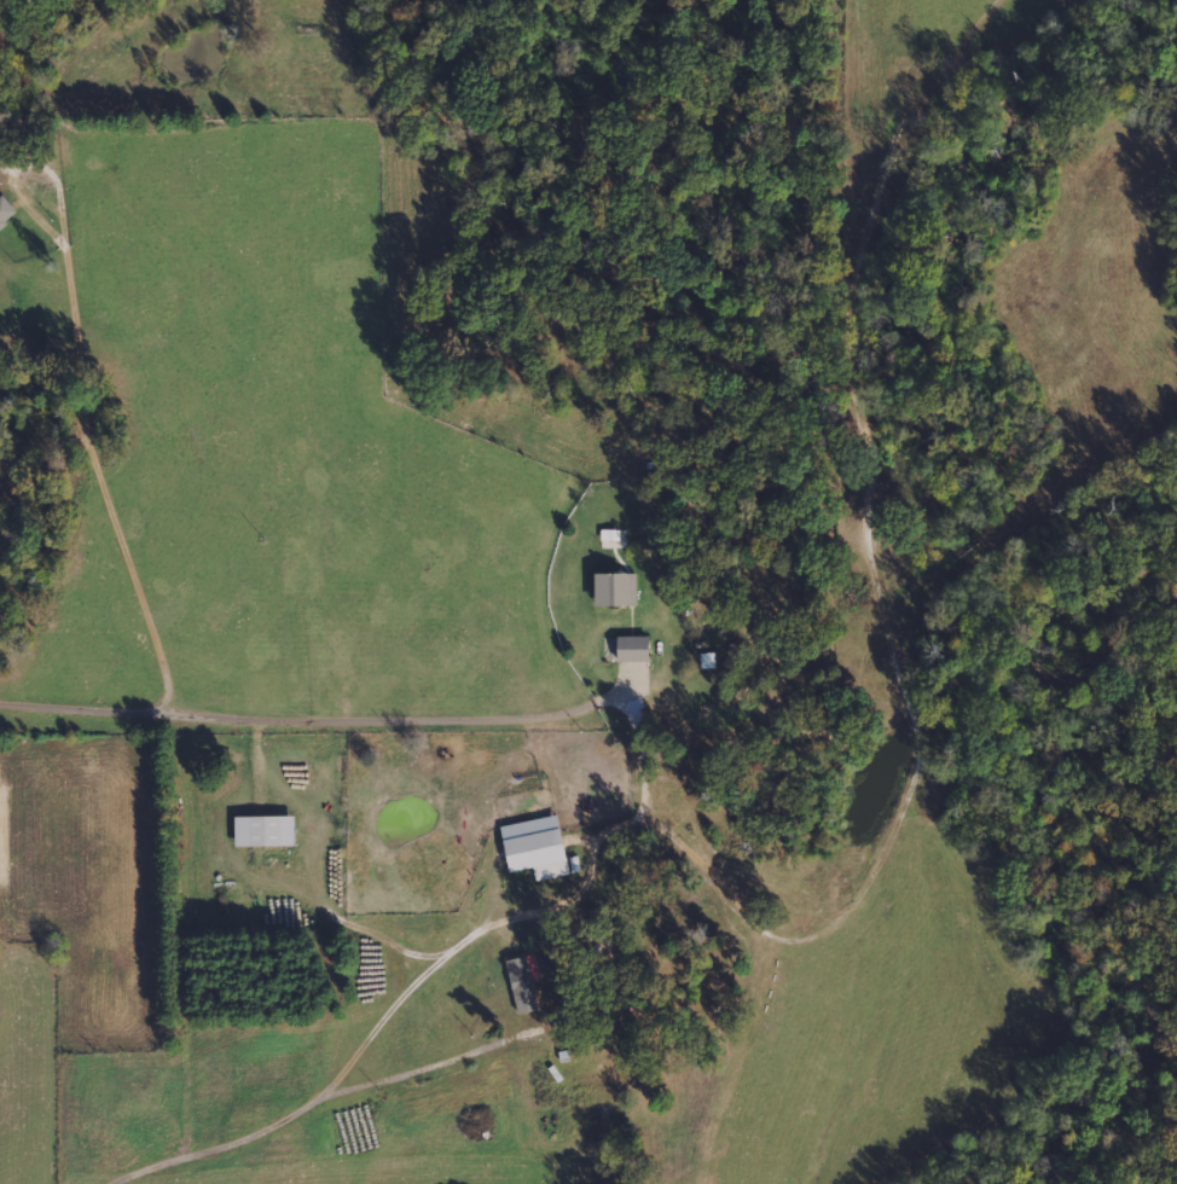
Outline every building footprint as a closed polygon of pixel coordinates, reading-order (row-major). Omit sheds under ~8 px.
[(651,661),(651,636),(620,636),(620,661),(651,661)] [(296,815),(236,817),(237,847),(296,846),(296,815)] [(571,875),(560,815),(503,825),(511,872),(535,868),(537,881),(571,875)] [(521,1015),(541,1009),(527,956),(506,962),(521,1015)]
